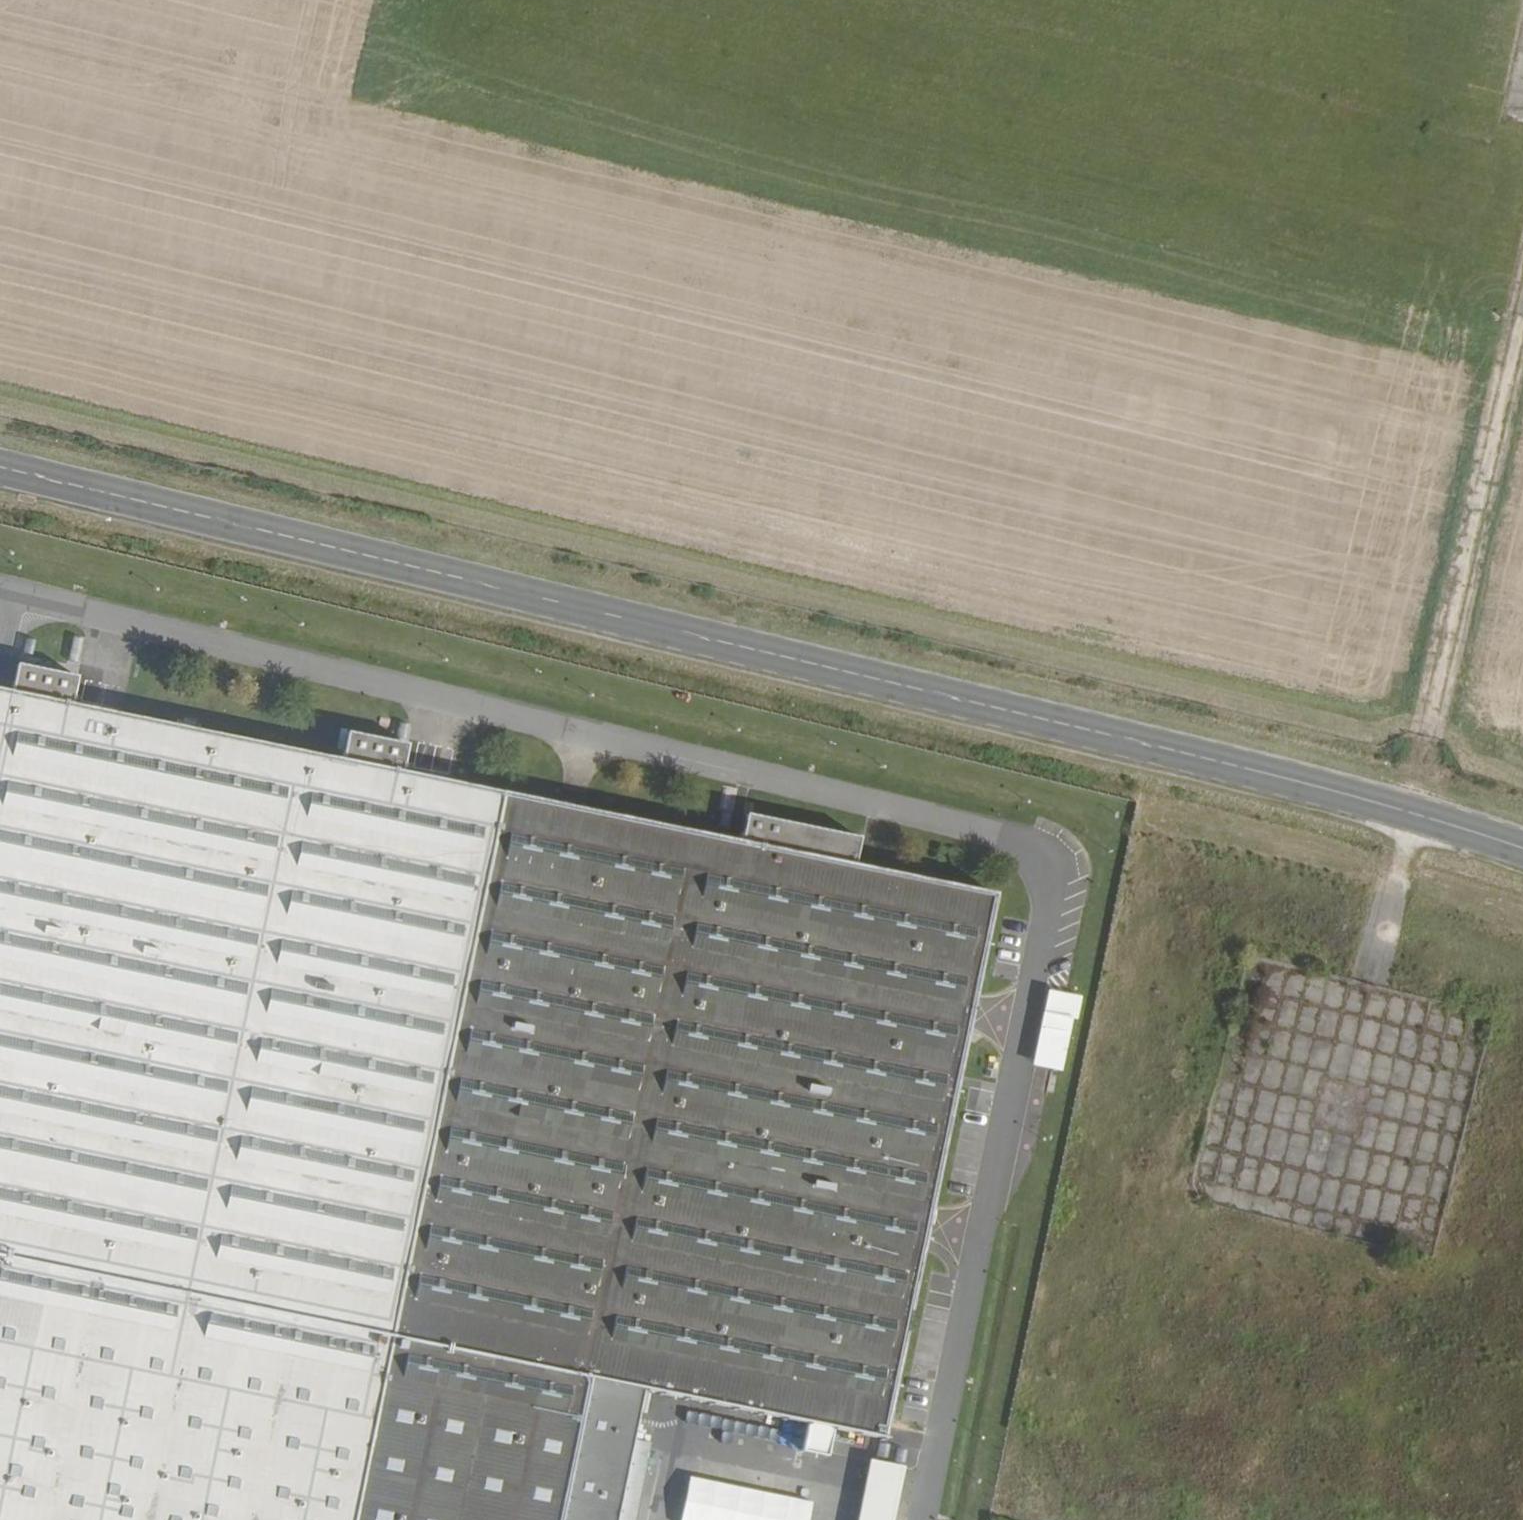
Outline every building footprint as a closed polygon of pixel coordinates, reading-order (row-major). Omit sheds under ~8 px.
[(645,1389),(886,1437),(908,1334),(997,892),(857,863),(863,836),(749,813),(744,840),(404,769),(409,743),(347,730),(342,757),(73,702),(78,676),(16,663),(12,689),(0,687),(0,1519),(618,1519),(645,1389)] [(1075,1012),(1064,1010),(1052,1065),(1063,1067),(1075,1012)] [(836,1456),(837,1429),(809,1427),(808,1454),(836,1456)] [(640,1442),(630,1478),(641,1481),(651,1445),(640,1442)] [(909,1468),(872,1461),(860,1519),(898,1519),(909,1468)]
